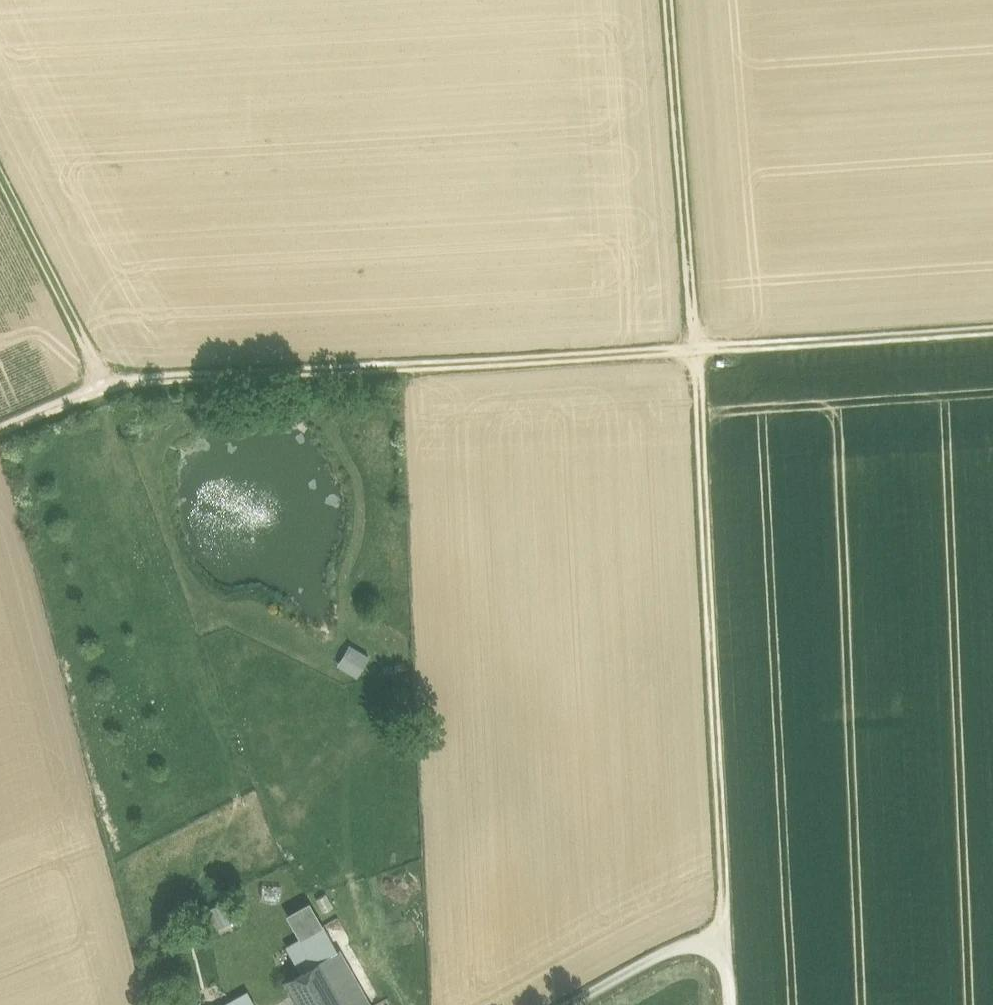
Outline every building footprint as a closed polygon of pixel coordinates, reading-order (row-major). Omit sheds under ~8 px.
[(338,665),(359,677),(372,655),(351,643),(338,665)] [(317,898),(323,911),(334,907),(328,893),(317,898)] [(209,916),(216,929),(234,920),(227,906),(209,916)] [(299,974),(339,951),(326,929),(287,951),(299,974)] [(339,951),(299,974),(286,981),(299,1004),(369,1004),(339,951)] [(231,997),(216,1004),(235,1004),(231,997)]
